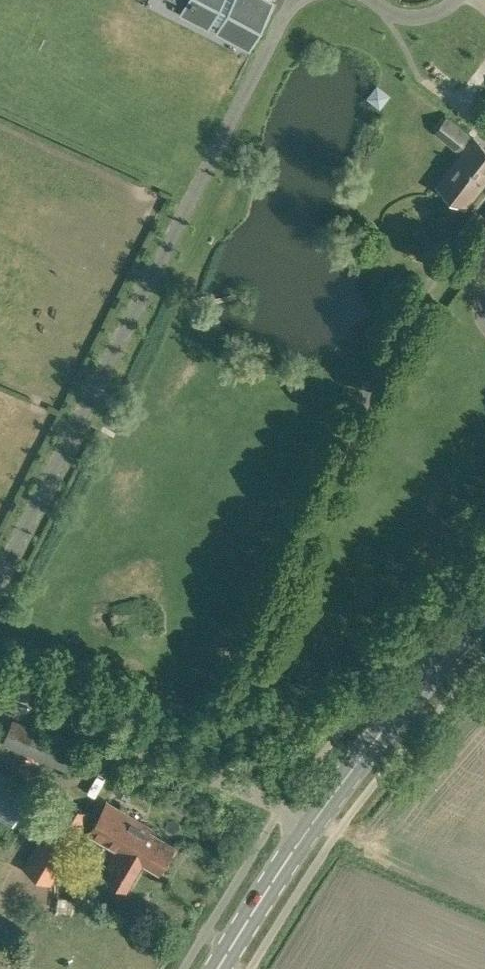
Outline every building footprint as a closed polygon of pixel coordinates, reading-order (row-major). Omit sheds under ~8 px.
[(266,4),(259,0),(192,0),(194,1),(191,6),(250,36),(266,4)] [(447,115),(433,131),(458,151),(471,134),(447,115)] [(475,138),(441,181),(469,202),(484,181),(484,146),(475,138)] [(67,769),(77,748),(12,720),(1,741),(67,769)] [(34,788),(0,768),(0,814),(14,822),(34,788)] [(71,847),(93,809),(67,794),(44,831),(44,830),(22,866),(51,884),(73,848),(71,847)] [(161,872),(176,846),(149,829),(151,826),(107,800),(87,832),(115,848),(105,865),(112,869),(108,877),(126,888),(142,861),(161,872)]
